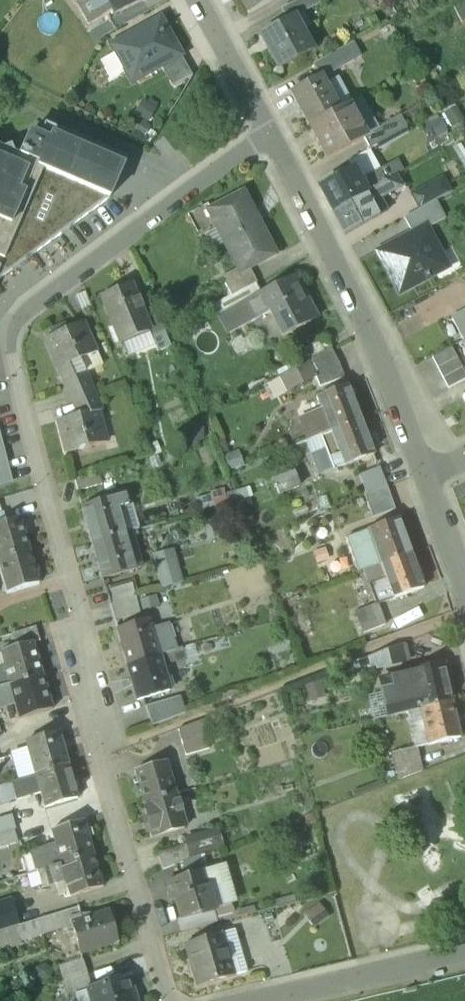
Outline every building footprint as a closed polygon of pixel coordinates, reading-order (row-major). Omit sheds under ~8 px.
[(91,24),(88,26),(89,28),(110,15),(108,11),(117,5),(122,13),(144,1),(143,0),(78,0),(91,24)] [(248,15),(275,0),(240,0),(248,15)] [(297,2),(303,14),(325,2),(324,0),(300,0),(297,2)] [(454,9),(462,24),(464,22),(464,3),(454,9)] [(312,50),(295,19),(295,18),(294,17),(259,36),(260,38),(261,37),(278,69),(277,69),(278,70),(313,51),(312,50)] [(181,57),(160,20),(111,47),(115,54),(100,62),(112,83),(127,74),(132,84),(161,68),(181,57)] [(354,43),(338,52),(345,65),(361,56),(354,43)] [(338,52),(319,63),(326,75),(345,65),(338,52)] [(181,57),(161,68),(172,87),(192,76),(181,57)] [(320,78),(292,93),(310,126),(338,111),(320,78)] [(349,106),(310,127),(327,158),(364,138),(366,137),(365,136),(349,106)] [(457,107),(447,113),(450,119),(461,114),(457,107)] [(400,116),(365,136),(366,137),(364,138),(370,150),(407,129),(400,116)] [(109,200),(127,159),(46,124),(40,138),(31,134),(21,157),(15,154),(11,147),(4,149),(0,148),(0,281),(109,200)] [(354,172),(322,190),(333,211),(365,193),(361,185),(354,172)] [(379,172),(367,180),(368,182),(372,189),(385,182),(381,175),(379,172)] [(389,180),(384,172),(381,175),(385,182),(385,183),(389,180)] [(389,180),(385,183),(390,191),(399,185),(394,177),(389,180)] [(443,180),(413,196),(421,210),(436,202),(451,194),(443,180)] [(368,182),(361,185),(365,193),(372,189),(368,182)] [(385,182),(372,189),(377,199),(390,192),(390,191),(385,183),(385,182)] [(365,193),(333,211),(345,235),(378,217),(371,203),(377,199),(372,189),(365,193)] [(224,244),(260,225),(244,194),(208,212),(224,244)] [(371,203),(378,217),(385,213),(377,199),(371,203)] [(421,210),(404,219),(412,234),(426,226),(428,229),(445,220),(436,202),(421,210)] [(277,256),(260,225),(224,244),(237,270),(240,275),(250,270),(277,256)] [(412,234),(404,238),(406,241),(398,246),(396,242),(377,253),(399,295),(431,278),(428,273),(446,263),(428,229),(426,226),(412,234)] [(240,275),(237,270),(222,278),(232,297),(257,284),(250,270),(240,275)] [(294,278),(246,303),(255,321),(275,311),(288,335),(310,324),(301,307),(308,304),(294,278)] [(131,285),(101,297),(120,342),(148,330),(149,329),(143,313),(131,285)] [(86,292),(76,296),(83,313),(92,309),(86,292)] [(227,335),(255,321),(246,303),(218,317),(227,335)] [(155,308),(143,313),(149,329),(148,330),(151,338),(165,333),(155,308)] [(452,321),(464,342),(464,341),(464,314),(452,321)] [(82,324),(46,340),(65,383),(85,375),(79,362),(96,354),(82,324)] [(170,346),(165,333),(151,338),(158,351),(170,346)] [(308,362),(332,350),(326,337),(308,346),(293,355),(302,370),(310,365),(308,362)] [(452,349),(432,359),(438,369),(457,359),(452,349)] [(316,378),(340,366),(332,350),(308,362),(310,365),(316,378)] [(457,359),(438,369),(443,379),(462,369),(457,359)] [(340,366),(316,378),(320,388),(345,378),(340,366)] [(443,379),(448,389),(464,381),(464,374),(462,369),(443,379)] [(285,392),(300,385),(294,371),(279,378),(285,392)] [(85,375),(65,383),(70,396),(90,387),(85,375)] [(90,387),(70,396),(75,406),(95,397),(90,387)] [(348,387),(317,399),(322,413),(314,416),(318,427),(322,437),(330,433),(361,421),(348,387)] [(95,397),(75,406),(80,417),(97,413),(98,414),(101,412),(95,397)] [(80,417),(59,422),(67,454),(106,444),(98,414),(97,413),(80,417)] [(361,421),(330,433),(343,468),(374,456),(361,421)] [(318,427),(292,437),(296,447),(306,443),(321,437),(322,437),(318,427)] [(321,437),(306,443),(309,450),(324,444),(321,437)] [(11,484),(0,442),(0,486),(11,484)] [(359,475),(367,495),(387,488),(379,467),(359,475)] [(295,471),(273,479),(279,495),(301,487),(295,471)] [(99,474),(75,481),(78,493),(102,486),(99,474)] [(367,495),(364,496),(373,519),(395,511),(387,488),(367,495)] [(125,496),(82,508),(93,544),(124,534),(117,510),(128,507),(125,496)] [(0,524),(0,560),(30,551),(20,518),(0,524)] [(398,520),(346,539),(358,574),(380,566),(411,554),(398,520)] [(152,526),(124,534),(127,543),(154,535),(152,526)] [(124,534),(93,544),(103,579),(135,570),(127,543),(124,534)] [(152,555),(161,589),(184,582),(175,549),(152,555)] [(0,560),(0,566),(8,593),(40,584),(30,551),(0,560)] [(411,554),(380,566),(392,600),(423,589),(411,554)] [(381,604),(392,600),(380,566),(358,574),(362,586),(370,583),(378,605),(381,604)] [(132,584),(106,592),(110,605),(135,598),(132,584)] [(135,598),(110,605),(115,621),(140,614),(135,598)] [(389,626),(381,604),(378,605),(358,613),(366,634),(389,626)] [(149,620),(117,630),(128,665),(159,656),(151,626),(149,620)] [(170,621),(151,626),(159,656),(179,651),(170,621)] [(13,636),(16,647),(33,642),(41,640),(38,629),(13,636)] [(16,647),(1,652),(11,684),(43,675),(33,642),(16,647)] [(399,646),(374,655),(378,664),(379,668),(404,659),(399,646)] [(159,656),(160,659),(167,657),(169,662),(176,660),(178,669),(189,666),(184,649),(179,651),(159,656)] [(11,684),(1,652),(0,652),(0,687),(11,684)] [(368,668),(378,664),(374,655),(364,659),(368,668)] [(159,656),(128,665),(138,701),(170,691),(160,659),(159,656)] [(444,666),(385,679),(393,716),(408,713),(420,710),(452,703),(453,702),(444,666)] [(43,675),(11,684),(15,700),(20,717),(52,708),(43,675)] [(15,700),(11,684),(0,687),(0,705),(15,700)] [(180,697),(146,707),(152,727),(185,714),(180,697)] [(452,703),(420,710),(428,746),(460,739),(452,703)] [(428,746),(420,710),(408,713),(416,746),(416,747),(419,746),(419,748),(428,746)] [(59,732),(27,741),(29,749),(35,770),(36,774),(69,765),(59,732)] [(206,735),(183,741),(186,755),(210,748),(206,735)] [(416,747),(416,746),(393,751),(399,778),(424,768),(419,748),(419,746),(416,747)] [(25,751),(11,755),(17,775),(35,770),(29,749),(25,751)] [(167,762),(135,771),(144,804),(176,794),(167,762)] [(36,774),(12,781),(17,799),(42,792),(46,807),(78,798),(69,765),(36,774)] [(176,794),(144,804),(154,836),(185,827),(176,794)] [(0,817),(0,833),(15,828),(11,814),(0,817)] [(85,820),(52,830),(56,842),(62,863),(94,853),(85,820)] [(0,833),(0,847),(19,841),(15,828),(0,833)] [(33,848),(39,869),(62,863),(56,842),(33,848)] [(158,852),(163,867),(192,858),(188,843),(158,852)] [(62,863),(39,869),(44,886),(67,880),(71,896),(103,886),(94,853),(62,863)] [(203,872),(167,882),(172,900),(176,899),(182,919),(209,911),(214,910),(204,877),(203,872)] [(222,872),(204,877),(214,910),(231,905),(222,872)] [(17,924),(11,903),(0,907),(0,929),(17,924)] [(73,923),(84,920),(80,906),(17,924),(23,943),(74,928),(73,923)] [(213,924),(209,911),(182,919),(176,921),(180,933),(213,924)] [(83,960),(85,960),(122,949),(112,912),(84,920),(73,923),(74,928),(83,960)] [(221,935),(185,945),(198,988),(234,977),(221,935)] [(61,967),(65,979),(89,972),(85,960),(83,960),(61,967)] [(90,988),(93,987),(89,972),(65,979),(69,993),(90,988)] [(90,988),(93,1000),(137,1000),(129,977),(127,978),(127,977),(93,987),(90,988)]
